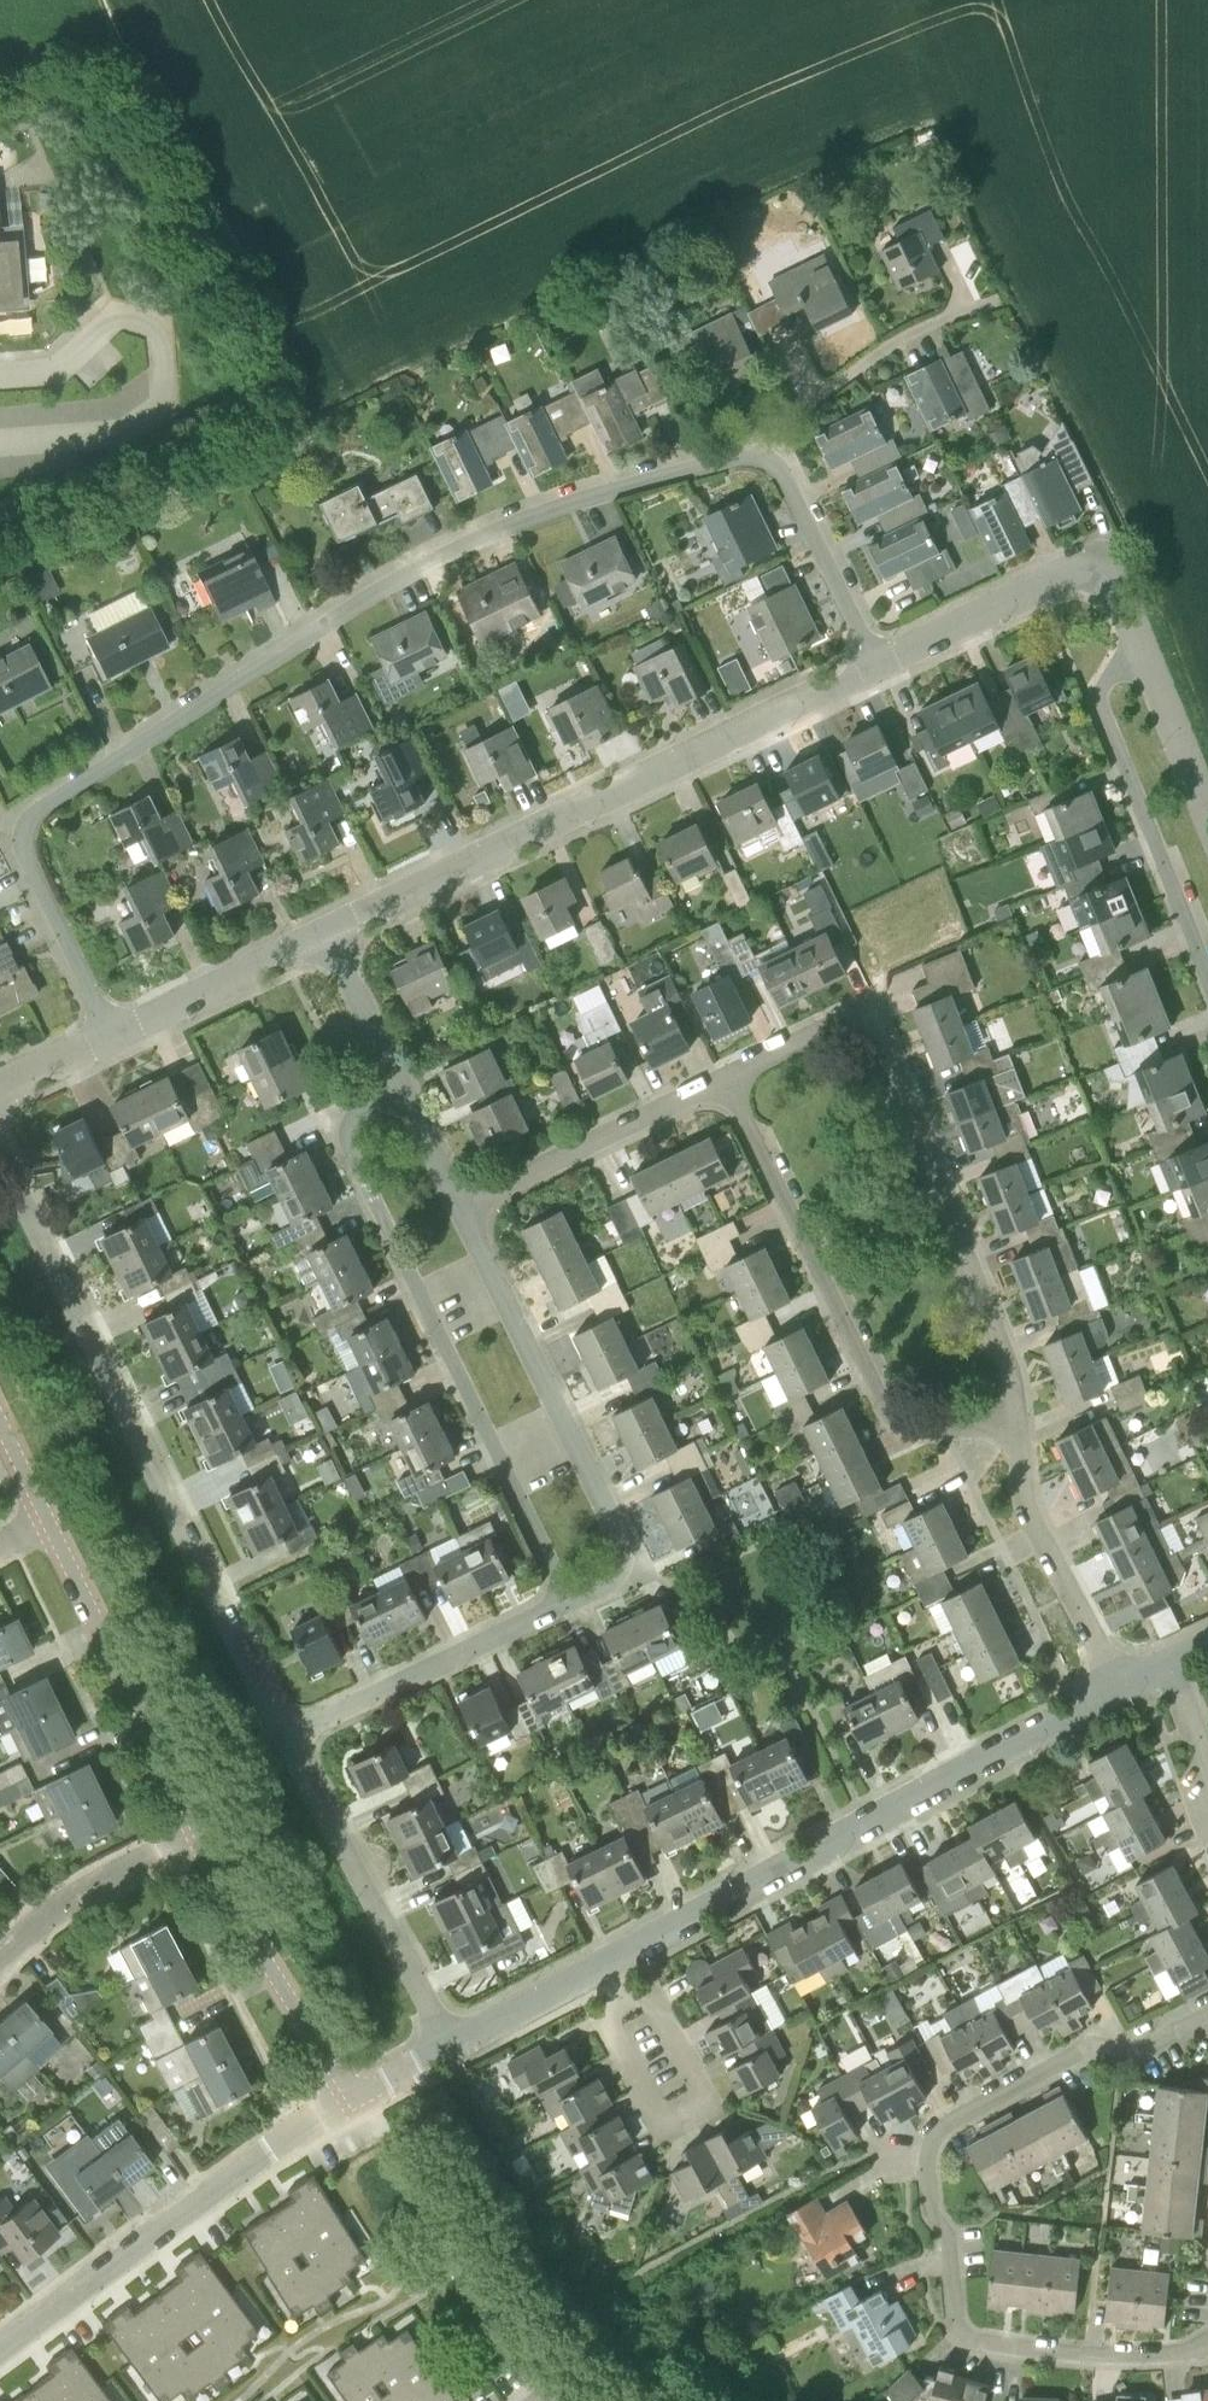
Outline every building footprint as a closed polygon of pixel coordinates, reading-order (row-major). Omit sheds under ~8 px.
[(39,207),(50,208),(51,194),(40,193),(39,207)] [(901,289),(940,270),(928,246),(945,237),(931,209),(893,227),(900,241),(882,251),(901,289)] [(19,299),(14,244),(0,245),(0,301),(19,299)] [(855,312),(825,253),(770,281),(784,311),(804,301),(819,329),(855,312)] [(762,371),(733,313),(679,340),(693,368),(713,359),(727,388),(762,371)] [(952,378),(943,360),(907,377),(931,427),(950,418),(951,419),(956,416),(955,415),(965,410),(970,419),(991,409),(972,369),(952,378)] [(588,411),(593,421),(607,450),(643,433),(632,410),(669,392),(655,364),(639,372),(637,368),(613,379),(615,384),(608,387),(598,367),(573,380),(578,390),(582,399),(588,411)] [(593,421),(588,411),(582,399),(578,390),(533,412),(532,411),(527,414),(527,415),(510,423),(508,424),(519,446),(518,446),(532,475),(568,457),(559,438),(593,421)] [(852,459),(861,478),(862,479),(893,463),(894,463),(903,459),(892,438),(884,442),(879,432),(881,431),(878,426),(877,426),(868,407),(817,431),(835,467),(852,459)] [(508,424),(510,423),(505,414),(458,436),(458,435),(452,438),(453,439),(433,449),(457,499),(493,481),(484,463),(518,446),(519,446),(508,424)] [(1042,515),(1041,516),(1046,526),(1083,508),(1074,489),(1093,480),(1074,440),(1064,419),(1044,450),(1035,445),(1019,453),(1020,455),(1016,457),(1012,448),(1010,449),(1022,475),(1042,515)] [(1012,439),(1007,429),(990,437),(995,448),(1012,439)] [(921,518),(930,514),(926,507),(919,493),(911,497),(905,487),(907,486),(904,481),(903,481),(894,463),(893,463),(862,479),(861,478),(844,486),(862,523),(879,514),(889,532),(889,533),(921,518)] [(431,505),(417,471),(385,485),(387,489),(365,499),(357,481),(320,498),(333,528),(353,520),(358,529),(400,511),(403,517),(431,505)] [(1023,525),(1041,516),(1042,515),(1022,475),(1002,485),(1006,494),(996,499),(995,497),(990,499),(991,502),(971,511),(996,561),(1032,543),(1023,525)] [(763,527),(749,498),(707,518),(731,568),(776,546),(766,526),(763,527)] [(926,507),(930,514),(938,509),(935,503),(926,507)] [(957,521),(970,515),(965,504),(952,510),(957,521)] [(931,536),(921,518),(889,533),(889,532),(871,541),(889,578),(907,569),(917,589),(957,569),(947,547),(938,551),(933,541),(934,540),(932,535),(931,536)] [(595,551),(565,565),(571,577),(556,584),(565,603),(580,596),(584,604),(635,580),(615,537),(594,548),(595,551)] [(263,562),(279,554),(274,544),(258,551),(263,562)] [(257,610),(275,601),(249,548),(197,573),(220,621),(254,604),(257,610)] [(762,575),(773,597),(751,607),(776,657),(816,637),(802,608),(805,606),(784,564),(762,575)] [(539,614),(518,569),(493,581),(491,576),(460,591),(484,640),(521,622),(539,614)] [(147,606),(138,589),(87,613),(96,631),(88,635),(106,673),(168,643),(149,605),(147,606)] [(668,612),(661,598),(647,605),(654,618),(668,612)] [(671,614),(684,609),(679,598),(666,604),(671,614)] [(386,704),(425,685),(417,669),(446,654),(426,612),(405,623),(406,626),(376,640),(388,664),(370,672),(386,704)] [(677,626),(682,624),(679,614),(669,617),(671,623),(677,626)] [(706,688),(683,638),(635,661),(651,695),(671,686),(678,701),(706,688)] [(49,686),(28,645),(0,659),(0,700),(8,696),(12,705),(49,686)] [(1017,693),(1004,699),(1027,748),(1042,742),(1028,711),(1055,698),(1057,701),(1068,696),(1058,677),(1048,682),(1035,655),(1006,669),(1017,693)] [(728,684),(734,697),(753,688),(746,675),(728,684)] [(341,700),(330,678),(292,697),(307,729),(326,720),(339,745),(373,728),(356,693),(341,700)] [(499,688),(504,697),(521,689),(517,680),(499,688)] [(979,682),(951,695),(972,739),(999,726),(1004,737),(1020,752),(1027,748),(1004,699),(991,705),(979,682)] [(622,732),(598,683),(549,706),(565,739),(580,732),(588,749),(622,732)] [(972,739),(951,695),(923,709),(934,733),(920,739),(936,771),(950,764),(945,753),(972,739)] [(886,713),(904,762),(913,758),(895,710),(886,713)] [(537,774),(513,725),(466,750),(482,783),(501,774),(508,788),(537,774)] [(873,786),(895,775),(890,765),(897,762),(879,725),(846,741),(864,778),(868,776),(873,786)] [(387,821),(426,801),(415,779),(430,771),(413,736),(379,753),(391,778),(371,788),(387,821)] [(252,759),(241,737),(203,755),(219,788),(234,780),(247,805),(284,786),(267,752),(252,759)] [(807,813),(842,796),(820,753),(786,771),(807,813)] [(914,797),(929,790),(915,761),(900,769),(914,797)] [(290,782),(295,792),(305,787),(300,777),(290,782)] [(303,862),(342,843),(330,820),(345,812),(329,778),(294,795),(306,820),(287,830),(303,862)] [(771,810),(759,783),(721,802),(743,847),(761,838),(765,845),(780,837),(786,849),(804,840),(802,837),(786,803),(771,810)] [(1047,810),(1058,837),(1104,819),(1092,790),(1068,800),(1063,786),(1029,799),(1035,815),(1047,810)] [(162,817),(151,795),(113,813),(128,846),(147,837),(160,862),(194,845),(177,810),(162,817)] [(923,815),(936,809),(929,795),(917,801),(923,815)] [(965,823),(977,817),(971,803),(958,809),(965,823)] [(1116,849),(1104,819),(1058,837),(1070,866),(1058,871),(1064,885),(1097,872),(1092,858),(1116,849)] [(699,876),(720,866),(698,823),(661,842),(679,879),(697,871),(699,876)] [(222,912),(261,893),(249,870),(264,863),(247,828),(213,845),(225,871),(206,880),(222,912)] [(818,829),(802,837),(804,840),(819,871),(835,864),(818,829)] [(636,870),(630,857),(600,872),(608,890),(605,891),(613,908),(635,898),(645,920),(675,905),(660,875),(646,882),(639,869),(636,870)] [(741,910),(754,904),(737,867),(723,874),(741,910)] [(138,954),(176,934),(165,912),(180,905),(164,871),(129,888),(141,912),(122,922),(138,954)] [(1071,899),(1082,926),(1092,922),(1138,903),(1127,876),(1103,885),(1097,872),(1064,885),(1070,900),(1071,899)] [(544,934),(573,920),(565,902),(576,897),(565,875),(525,895),(544,934)] [(993,909),(998,921),(1013,915),(1008,903),(993,909)] [(1085,975),(1117,962),(1112,950),(1150,934),(1138,903),(1092,922),(1103,951),(1079,961),(1085,975)] [(821,937),(813,940),(795,950),(795,949),(793,950),(812,989),(846,972),(833,946),(846,939),(831,907),(811,917),(821,937)] [(513,937),(500,910),(467,926),(476,945),(470,948),(486,980),(523,961),(528,971),(542,964),(526,930),(513,937)] [(601,966),(618,957),(601,920),(583,929),(601,966)] [(751,1018),(733,981),(728,971),(740,965),(732,947),(728,939),(721,923),(720,924),(719,921),(701,930),(718,963),(723,973),(710,980),(696,986),(699,990),(695,992),(716,1035),(751,1018)] [(747,939),(744,932),(728,939),(732,947),(747,939)] [(812,989),(793,950),(776,958),(771,947),(755,954),(747,939),(732,947),(740,965),(745,975),(762,966),(781,1004),(812,989)] [(416,1013),(435,1004),(428,990),(452,978),(435,941),(408,954),(413,963),(395,971),(416,1013)] [(5,942),(0,945),(0,1013),(38,994),(23,965),(18,967),(5,942)] [(920,1006),(915,1008),(926,1037),(963,1023),(952,995),(975,986),(961,950),(923,964),(930,982),(912,989),(920,1006)] [(1123,978),(1117,962),(1085,975),(1091,991),(1103,986),(1114,1014),(1159,996),(1147,968),(1123,978)] [(656,1065),(690,1048),(674,1015),(688,1009),(672,976),(642,991),(652,1013),(634,1022),(656,1065)] [(595,1094),(629,1078),(609,1036),(623,1029),(604,991),(590,998),(594,1007),(574,1017),(591,1052),(578,1059),(595,1094)] [(1120,1061),(1152,1048),(1147,1036),(1172,1025),(1159,996),(1114,1014),(1125,1042),(1114,1047),(1120,1061)] [(978,1018),(963,1023),(926,1037),(938,1067),(961,1058),(966,1071),(995,1060),(989,1046),(978,1018)] [(240,1049),(254,1077),(296,1056),(282,1029),(240,1049)] [(1158,1063),(1152,1048),(1120,1061),(1120,1062),(1105,1068),(1109,1080),(1129,1081),(1128,1109),(1149,1101),(1149,1099),(1194,1081),(1182,1053),(1158,1063)] [(478,1095),(505,1082),(489,1049),(444,1071),(457,1100),(475,1091),(478,1095)] [(948,1092),(959,1122),(996,1108),(1015,1101),(1025,1097),(1009,1054),(995,1060),(966,1071),(970,1083),(948,1092)] [(296,1056),(254,1077),(267,1105),(309,1085),(296,1056)] [(566,1109),(581,1101),(565,1068),(550,1076),(566,1109)] [(163,1132),(191,1118),(196,1129),(202,1126),(211,1122),(198,1094),(183,1102),(170,1076),(143,1089),(163,1132)] [(513,1078),(505,1082),(478,1095),(486,1112),(467,1121),(481,1149),(528,1127),(513,1095),(520,1092),(513,1078)] [(1073,1079),(1064,1082),(1067,1091),(1077,1088),(1073,1079)] [(1206,1111),(1194,1081),(1149,1099),(1149,1101),(1160,1127),(1148,1132),(1154,1146),(1187,1133),(1182,1121),(1206,1111)] [(198,1094),(211,1122),(225,1115),(212,1087),(198,1094)] [(135,1145),(163,1132),(143,1089),(114,1103),(127,1129),(112,1136),(125,1164),(141,1157),(135,1145)] [(1015,1101),(996,1108),(959,1122),(970,1151),(993,1142),(998,1155),(1027,1144),(1022,1131),(1025,1130),(1015,1101)] [(64,1147),(60,1149),(60,1150),(64,1148),(69,1158),(62,1159),(65,1183),(90,1171),(98,1188),(114,1180),(117,1187),(132,1179),(125,1164),(112,1136),(97,1143),(85,1117),(56,1131),(64,1147)] [(217,1135),(211,1122),(202,1126),(208,1140),(217,1135)] [(254,1158),(283,1144),(276,1129),(247,1143),(254,1158)] [(1187,1133),(1154,1146),(1160,1161),(1171,1156),(1183,1184),(1207,1174),(1207,1141),(1193,1147),(1187,1133)] [(713,1136),(686,1149),(705,1188),(732,1174),(713,1136)] [(281,1196),(321,1177),(309,1151),(290,1160),(283,1144),(254,1158),(239,1166),(251,1191),(273,1180),(281,1196)] [(1043,1185),(1027,1144),(998,1155),(1003,1167),(980,1176),(992,1207),(1029,1192),(1028,1190),(1043,1185)] [(659,1162),(678,1201),(682,1199),(686,1208),(704,1199),(699,1190),(705,1188),(686,1149),(659,1162)] [(640,1191),(627,1197),(632,1209),(641,1227),(655,1220),(652,1214),(678,1201),(659,1162),(633,1175),(640,1191)] [(1183,1184),(1194,1212),(1182,1217),(1188,1232),(1207,1224),(1207,1174),(1183,1184)] [(321,1177),(281,1196),(288,1211),(268,1221),(278,1242),(292,1235),(295,1241),(324,1227),(317,1212),(334,1204),(321,1177)] [(1030,1239),(1059,1228),(1054,1215),(1040,1221),(1029,1192),(992,1207),(1003,1235),(1025,1226),(1030,1239)] [(117,1267),(160,1246),(173,1239),(160,1212),(152,1196),(124,1209),(131,1224),(103,1238),(117,1267)] [(607,1207),(612,1218),(632,1209),(627,1197),(607,1207)] [(524,1228),(537,1255),(575,1236),(562,1209),(524,1228)] [(632,1209),(612,1218),(621,1236),(625,1244),(645,1234),(641,1227),(632,1209)] [(728,1265),(741,1258),(731,1239),(741,1234),(734,1220),(697,1238),(713,1272),(728,1265)] [(236,1227),(233,1221),(221,1226),(227,1237),(234,1233),(236,1227)] [(1188,1232),(1194,1247),(1204,1243),(1207,1250),(1207,1224),(1188,1232)] [(323,1280),(362,1261),(348,1233),(332,1242),(324,1227),(295,1241),(300,1250),(292,1254),(308,1288),(323,1280)] [(1060,1228),(1059,1228),(1030,1239),(1035,1252),(1012,1260),(1024,1290),(1079,1268),(1077,1264),(1089,1259),(1078,1234),(1067,1239),(1063,1227),(1060,1228)] [(588,1262),(575,1236),(537,1255),(550,1281),(588,1262)] [(158,1281),(166,1295),(194,1282),(199,1279),(195,1270),(189,1273),(186,1267),(173,1273),(160,1246),(117,1267),(131,1294),(158,1281)] [(741,1258),(728,1265),(741,1291),(779,1273),(766,1246),(741,1258)] [(375,1288),(362,1261),(323,1280),(336,1307),(313,1318),(321,1333),(336,1325),(337,1325),(366,1311),(358,1296),(375,1288)] [(595,1308),(624,1294),(617,1281),(601,1289),(588,1262),(550,1281),(563,1308),(588,1295),(595,1308)] [(1062,1322),(1095,1310),(1109,1305),(1095,1265),(1080,1270),(1079,1268),(1024,1290),(1035,1319),(1058,1310),(1062,1322)] [(216,1271),(199,1279),(166,1295),(173,1310),(145,1324),(159,1352),(202,1331),(201,1329),(215,1322),(202,1297),(208,1294),(205,1286),(220,1279),(216,1271)] [(792,1300),(779,1273),(741,1291),(753,1318),(737,1326),(743,1340),(773,1325),(766,1312),(792,1300)] [(251,1301),(246,1290),(240,1293),(237,1299),(241,1306),(251,1301)] [(630,1307),(624,1294),(595,1308),(601,1321),(575,1334),(588,1361),(627,1342),(614,1315),(630,1307)] [(1095,1311),(1095,1310),(1062,1322),(1068,1336),(1045,1344),(1056,1374),(1094,1359),(1090,1350),(1103,1345),(1105,1343),(1107,1341),(1108,1339),(1108,1337),(1108,1335),(1108,1332),(1099,1310),(1095,1311)] [(351,1336),(364,1364),(403,1345),(389,1317),(373,1325),(366,1311),(337,1325),(344,1340),(351,1336)] [(779,1338),(773,1325),(743,1340),(750,1353),(766,1345),(779,1372),(818,1352),(804,1326),(779,1338)] [(207,1381),(236,1367),(229,1352),(215,1359),(202,1331),(159,1352),(172,1380),(200,1366),(207,1381)] [(640,1369),(627,1342),(588,1361),(602,1388),(627,1376),(633,1387),(662,1373),(656,1361),(640,1369)] [(399,1380),(416,1372),(403,1345),(364,1364),(377,1391),(371,1394),(378,1408),(406,1394),(399,1380)] [(831,1379),(818,1352),(779,1372),(785,1383),(778,1386),(786,1401),(775,1406),(782,1420),(811,1405),(805,1393),(831,1379)] [(1109,1353),(1094,1359),(1056,1374),(1067,1403),(1105,1388),(1121,1381),(1109,1353)] [(243,1382),(236,1367),(207,1381),(214,1393),(186,1407),(199,1436),(243,1415),(230,1388),(243,1382)] [(664,1377),(662,1373),(633,1387),(638,1399),(612,1411),(626,1439),(664,1420),(652,1396),(669,1388),(664,1377)] [(670,1374),(664,1377),(669,1388),(675,1385),(670,1374)] [(1112,1385),(1117,1398),(1146,1387),(1141,1374),(1112,1385)] [(291,1376),(277,1383),(282,1393),(296,1386),(291,1376)] [(724,1400),(742,1390),(735,1378),(717,1387),(724,1400)] [(1146,1387),(1117,1398),(1122,1412),(1151,1401),(1146,1387)] [(404,1447),(443,1428),(430,1401),(413,1409),(406,1394),(378,1408),(385,1423),(381,1425),(394,1452),(403,1448),(404,1447)] [(818,1451),(856,1432),(843,1405),(817,1418),(811,1405),(782,1420),(788,1433),(805,1425),(818,1451)] [(256,1442),(243,1415),(199,1436),(213,1464),(241,1450),(249,1466),(278,1452),(287,1448),(283,1438),(273,1442),(270,1436),(256,1442)] [(1071,1468),(1120,1444),(1107,1416),(1092,1423),(1057,1440),(1071,1468)] [(672,1468),(708,1450),(710,1449),(703,1436),(678,1448),(664,1420),(626,1439),(639,1466),(665,1454),(672,1468)] [(744,1421),(735,1426),(741,1437),(750,1433),(744,1421)] [(403,1448),(415,1472),(399,1480),(408,1498),(418,1493),(447,1479),(439,1463),(456,1455),(443,1428),(404,1447),(403,1448)] [(1204,1428),(1193,1433),(1198,1444),(1207,1440),(1207,1437),(1204,1428)] [(869,1459),(856,1432),(818,1451),(820,1455),(811,1459),(820,1477),(828,1473),(831,1478),(869,1459)] [(738,1450),(735,1452),(746,1474),(755,1469),(741,1440),(735,1443),(738,1450)] [(1134,1472),(1120,1444),(1071,1468),(1084,1497),(1105,1487),(1111,1499),(1140,1485),(1134,1472)] [(292,1460),(287,1448),(278,1452),(249,1466),(257,1483),(229,1496),(243,1524),(286,1503),(273,1476),(286,1470),(283,1463),(292,1460)] [(715,1464),(708,1450),(672,1468),(679,1481),(653,1494),(666,1521),(704,1502),(691,1475),(696,1473),(709,1499),(723,1493),(710,1467),(715,1464)] [(882,1485),(869,1459),(831,1478),(844,1504),(856,1499),(864,1518),(908,1495),(901,1481),(883,1490),(881,1486),(882,1485)] [(465,1470),(447,1479),(454,1493),(472,1484),(465,1470)] [(349,1489),(360,1483),(356,1475),(345,1480),(349,1489)] [(447,1479),(418,1493),(425,1507),(454,1493),(447,1479)] [(775,1491),(780,1502),(801,1492),(796,1481),(775,1491)] [(1145,1496),(1154,1492),(1148,1481),(1140,1485),(1145,1496)] [(1146,1533),(1159,1526),(1162,1525),(1149,1496),(1146,1497),(1140,1485),(1111,1499),(1117,1511),(1096,1521),(1110,1549),(1146,1532),(1146,1533)] [(801,1492),(780,1502),(785,1513),(806,1503),(801,1492)] [(918,1546),(956,1528),(943,1501),(917,1514),(910,1500),(881,1514),(888,1528),(905,1520),(918,1546)] [(717,1529),(704,1502),(666,1521),(679,1548),(705,1535),(712,1548),(749,1530),(742,1517),(717,1529)] [(311,1544),(320,1539),(313,1524),(299,1530),(286,1503),(243,1524),(257,1552),(285,1538),(292,1553),(311,1544)] [(1197,1517),(1206,1537),(1176,1552),(1172,1554),(1171,1553),(1123,1576),(1138,1605),(1144,1617),(1169,1605),(1163,1593),(1173,1588),(1181,1585),(1186,1570),(1181,1560),(1207,1546),(1207,1512),(1197,1517)] [(1171,1553),(1159,1526),(1146,1533),(1146,1532),(1110,1549),(1123,1576),(1171,1553)] [(969,1555),(956,1528),(918,1546),(901,1555),(914,1581),(921,1594),(949,1581),(943,1567),(969,1555)] [(414,1552),(426,1547),(419,1533),(408,1538),(414,1552)] [(484,1590),(464,1551),(464,1550),(456,1536),(416,1556),(429,1584),(444,1577),(457,1603),(484,1590)] [(492,1537),(464,1551),(484,1590),(510,1577),(492,1537)] [(320,1539),(311,1544),(318,1557),(327,1553),(320,1539)] [(827,1548),(824,1541),(814,1547),(819,1557),(825,1554),(827,1548)] [(414,1591),(429,1584),(416,1556),(400,1563),(407,1578),(381,1591),(400,1630),(427,1617),(414,1591)] [(515,1568),(523,1583),(536,1576),(529,1561),(515,1568)] [(956,1627),(995,1608),(982,1581),(956,1594),(949,1581),(921,1594),(927,1607),(943,1599),(956,1627)] [(347,1589),(331,1596),(345,1625),(360,1617),(372,1643),(400,1630),(381,1591),(354,1603),(347,1589)] [(345,1625),(331,1596),(317,1603),(322,1613),(293,1627),(315,1671),(344,1658),(331,1631),(345,1625)] [(633,1617),(653,1658),(681,1645),(687,1657),(702,1650),(689,1622),(674,1629),(661,1603),(633,1617)] [(1008,1634),(995,1608),(956,1627),(969,1653),(1008,1634)] [(626,1671),(653,1658),(633,1617),(605,1630),(617,1656),(603,1663),(616,1691),(632,1683),(626,1671)] [(31,1650),(16,1619),(0,1627),(0,1664),(31,1650)] [(1021,1661),(1008,1634),(969,1653),(982,1680),(1021,1661)] [(580,1652),(576,1644),(548,1658),(568,1699),(595,1686),(601,1698),(616,1691),(603,1663),(594,1645),(580,1652)] [(939,1667),(932,1652),(917,1659),(925,1674),(939,1667)] [(518,1704),(532,1732),(540,1727),(546,1724),(544,1718),(570,1705),(571,1705),(568,1699),(548,1658),(520,1671),(532,1697),(518,1704)] [(873,1693),(892,1732),(919,1719),(911,1701),(925,1694),(911,1666),(896,1673),(900,1680),(873,1693)] [(953,1694),(940,1668),(939,1667),(925,1674),(938,1701),(953,1694)] [(0,1735),(20,1726),(58,1706),(44,1677),(0,1699),(0,1734),(0,1735)] [(516,1739),(532,1732),(518,1704),(503,1711),(491,1686),(462,1700),(483,1743),(511,1729),(516,1739)] [(892,1732),(873,1693),(847,1706),(843,1699),(829,1706),(843,1734),(856,1728),(865,1745),(892,1732)] [(686,1694),(674,1698),(679,1710),(691,1706),(686,1694)] [(58,1706),(20,1726),(27,1741),(16,1746),(24,1760),(73,1736),(58,1706)] [(759,1750),(780,1794),(809,1780),(795,1752),(810,1745),(796,1717),(781,1724),(787,1737),(759,1750)] [(540,1727),(532,1732),(536,1741),(545,1737),(540,1727)] [(1085,1782),(1090,1791),(1139,1765),(1127,1741),(1090,1760),(1098,1775),(1085,1782)] [(403,1778),(410,1791),(438,1777),(431,1764),(411,1774),(396,1744),(353,1765),(366,1794),(403,1778)] [(780,1794),(759,1750),(732,1763),(726,1750),(711,1757),(725,1786),(739,1779),(753,1807),(780,1794)] [(710,1793),(725,1786),(711,1757),(668,1778),(674,1791),(696,1835),(724,1822),(710,1793)] [(27,1775),(20,1762),(0,1772),(0,1788),(27,1775)] [(87,1764),(48,1783),(61,1813),(101,1794),(87,1764)] [(1152,1787),(1139,1765),(1090,1791),(1094,1800),(1108,1793),(1115,1807),(1142,1793),(1152,1787)] [(32,1790),(34,1789),(27,1775),(0,1789),(0,1806),(32,1790)] [(445,1793),(438,1777),(410,1791),(417,1805),(389,1819),(402,1847),(445,1826),(432,1799),(445,1793)] [(1085,1782),(1077,1787),(1081,1796),(1090,1791),(1085,1782)] [(638,1788),(624,1795),(638,1823),(652,1816),(668,1849),(696,1835),(674,1791),(647,1805),(638,1788)] [(1117,1836),(1154,1816),(1142,1793),(1115,1807),(1105,1813),(1113,1827),(1099,1834),(1104,1843),(1117,1836)] [(101,1794),(61,1813),(75,1842),(115,1823),(101,1794)] [(638,1823),(624,1795),(608,1802),(622,1831),(638,1823)] [(1017,1800),(993,1813),(1020,1863),(1029,1858),(1022,1844),(1037,1836),(1017,1800)] [(1034,1809),(1024,1813),(1034,1831),(1043,1826),(1034,1809)] [(1056,1818),(1052,1811),(1044,1815),(1052,1829),(1065,1822),(1061,1815),(1056,1818)] [(1011,1868),(1020,1863),(993,1813),(971,1825),(995,1872),(997,1871),(991,1861),(1004,1854),(1011,1868)] [(1122,1845),(1130,1859),(1167,1840),(1154,1816),(1117,1836),(1104,1843),(1109,1852),(1122,1845)] [(953,1847),(980,1898),(989,1893),(982,1879),(995,1872),(971,1825),(969,1826),(975,1836),(953,1847)] [(475,1846),(459,1854),(445,1826),(402,1847),(416,1875),(448,1859),(455,1874),(482,1861),(475,1846)] [(1095,1848),(1104,1843),(1099,1834),(1091,1839),(1095,1848)] [(597,1849),(618,1893),(647,1879),(625,1835),(597,1849)] [(492,1845),(478,1852),(482,1861),(496,1854),(492,1845)] [(548,1857),(556,1853),(552,1845),(544,1849),(548,1857)] [(980,1898),(953,1847),(929,1860),(949,1897),(964,1889),(971,1903),(980,1898)] [(548,1857),(556,1874),(562,1885),(577,1878),(590,1906),(618,1893),(597,1849),(569,1862),(563,1850),(556,1853),(548,1857)] [(1096,1867),(1089,1855),(1077,1861),(1084,1873),(1096,1867)] [(556,1874),(548,1857),(534,1864),(542,1881),(556,1874)] [(489,1875),(482,1861),(455,1874),(462,1888),(434,1902),(447,1930),(491,1909),(478,1881),(489,1875)] [(879,1874),(906,1924),(915,1919),(907,1906),(923,1898),(903,1861),(879,1874)] [(1136,1914),(1186,1888),(1173,1864),(1137,1883),(1145,1898),(1132,1905),(1136,1914)] [(5,1897),(17,1886),(0,1868),(0,1892),(5,1897)] [(855,1887),(867,1910),(884,1941),(908,1928),(906,1924),(879,1874),(855,1887)] [(1155,1916),(1162,1929),(1151,1934),(1152,1936),(1162,1930),(1188,1916),(1198,1910),(1186,1888),(1136,1914),(1141,1923),(1155,1916)] [(823,1914),(808,1922),(837,1974),(848,1968),(841,1956),(855,1948),(846,1931),(859,1924),(855,1916),(842,1894),(819,1907),(823,1914)] [(1095,1916),(1085,1899),(1068,1908),(1077,1926),(1095,1916)] [(982,1901),(974,1906),(980,1917),(988,1912),(982,1901)] [(505,1902),(491,1909),(447,1930),(461,1958),(485,1947),(492,1961),(526,1945),(505,1902)] [(1188,1916),(1162,1930),(1152,1936),(1159,1949),(1146,1957),(1151,1965),(1200,1938),(1189,1917),(1199,1912),(1198,1910),(1188,1916)] [(837,1974),(808,1922),(795,1929),(791,1921),(768,1934),(794,1981),(820,1967),(826,1980),(837,1974)] [(924,1935),(917,1922),(908,1928),(914,1940),(924,1935)] [(132,1974),(135,1979),(146,1972),(181,1955),(164,1924),(118,1948),(132,1974)] [(1151,1965),(1156,1974),(1169,1967),(1185,1998),(1207,1987),(1207,1972),(1205,1967),(1207,1965),(1207,1953),(1200,1938),(1151,1965)] [(712,2013),(725,2006),(753,1992),(746,1979),(758,1973),(744,1947),(711,1965),(717,1977),(698,1987),(712,2013)] [(181,1955),(146,1972),(154,1988),(140,1996),(151,2017),(136,2026),(143,2038),(173,2022),(163,2003),(197,1984),(181,1955)] [(1046,1982),(1071,2030),(1083,2024),(1078,2014),(1094,2006),(1088,1995),(1101,1988),(1083,1955),(1069,1963),(1072,1968),(1048,1981),(1046,1982)] [(1046,1982),(1048,1981),(1037,1962),(997,1984),(1004,1997),(1022,2031),(1036,2024),(1041,2034),(1057,2026),(1062,2035),(1071,2030),(1046,1982)] [(891,1982),(905,1974),(899,1963),(885,1971),(891,1982)] [(68,1993),(56,1977),(45,1985),(71,2020),(102,1997),(97,1989),(68,1993)] [(878,1995),(885,2008),(900,2000),(893,1988),(878,1995)] [(765,2015),(753,1992),(725,2006),(731,2018),(706,2031),(720,2057),(745,2044),(761,2036),(773,2029),(765,2015)] [(973,1996),(959,2005),(995,2072),(1005,2066),(1000,2056),(1016,2048),(1010,2037),(1022,2031),(1004,1997),(996,2002),(998,2007),(983,2015),(973,1996)] [(24,2052),(50,2029),(25,2000),(0,2021),(0,2023),(24,2052)] [(1135,2003),(1124,2009),(1129,2019),(1140,2013),(1135,2003)] [(995,2072),(959,2005),(945,2012),(954,2031),(942,2038),(939,2032),(927,2038),(944,2073),(957,2066),(963,2076),(979,2068),(984,2077),(995,2072)] [(186,2082),(234,2056),(218,2025),(184,2043),(173,2022),(143,2038),(153,2059),(170,2050),(186,2082)] [(0,2023),(0,2075),(12,2089),(37,2066),(24,2052),(0,2023)] [(761,2036),(745,2044),(752,2056),(727,2070),(741,2096),(781,2074),(773,2060),(786,2053),(773,2029),(761,2036)] [(928,2096),(920,2082),(918,2078),(930,2072),(912,2038),(888,2051),(893,2062),(883,2067),(909,2117),(918,2112),(913,2104),(928,2096)] [(541,2094),(568,2079),(581,2072),(567,2046),(548,2056),(542,2044),(508,2063),(522,2088),(534,2082),(541,2094)] [(250,2085),(234,2056),(186,2082),(205,2117),(222,2109),(223,2112),(242,2102),(237,2092),(250,2085)] [(83,2068),(90,2078),(102,2069),(95,2060),(83,2068)] [(866,2062),(842,2075),(861,2109),(872,2103),(882,2121),(896,2113),(901,2121),(909,2117),(883,2067),(872,2073),(866,2062)] [(849,2116),(861,2109),(842,2075),(818,2089),(824,2099),(812,2106),(839,2155),(848,2149),(844,2141),(858,2133),(849,2116)] [(1207,2090),(1207,2077),(1201,2076),(1199,2089),(1207,2090)] [(572,2125),(588,2116),(613,2103),(599,2077),(575,2090),(568,2079),(541,2094),(553,2118),(565,2112),(572,2125)] [(1054,2098),(1035,2109),(1065,2171),(1072,2167),(1067,2159),(1069,2158),(1064,2150),(1088,2137),(1060,2085),(1050,2091),(1054,2098)] [(1199,2089),(1159,2085),(1156,2113),(1137,2110),(1136,2119),(1205,2126),(1207,2102),(1207,2090),(1199,2089)] [(167,2154),(179,2145),(151,2105),(138,2114),(167,2154)] [(997,2120),(1024,2171),(1049,2158),(1058,2175),(1065,2171),(1035,2109),(1010,2122),(1006,2115),(997,2120)] [(594,2128),(588,2116),(572,2125),(560,2131),(574,2156),(585,2150),(592,2162),(608,2154),(634,2140),(619,2114),(594,2128)] [(1152,2157),(1207,2163),(1207,2152),(1202,2152),(1205,2126),(1136,2119),(1135,2127),(1155,2129),(1152,2157)] [(1024,2171),(997,2120),(987,2125),(991,2133),(968,2145),(1001,2206),(1010,2201),(1012,2206),(1019,2202),(1013,2189),(1005,2193),(1000,2184),(1024,2171)] [(0,2127),(0,2129),(12,2143),(21,2135),(31,2127),(28,2123),(17,2132),(8,2121),(0,2127)] [(705,2140),(739,2202),(749,2196),(738,2174),(768,2157),(764,2149),(794,2133),(769,2121),(753,2129),(752,2128),(736,2137),(730,2126),(705,2140)] [(125,2184),(101,2153),(86,2132),(44,2163),(81,2214),(96,2202),(98,2204),(125,2184)] [(129,2132),(101,2153),(125,2184),(152,2163),(129,2132)] [(1082,2172),(1102,2162),(1090,2137),(1070,2147),(1082,2172)] [(717,2185),(729,2207),(739,2202),(705,2140),(682,2152),(688,2163),(671,2172),(688,2202),(717,2185)] [(496,2147),(503,2159),(514,2153),(506,2141),(496,2147)] [(822,2149),(826,2156),(832,2153),(827,2145),(822,2149)] [(592,2162),(581,2168),(593,2192),(589,2205),(608,2211),(608,2212),(628,2219),(638,2186),(654,2177),(640,2152),(614,2165),(608,2154),(592,2162)] [(1129,2190),(1197,2197),(1199,2174),(1207,2174),(1207,2173),(1207,2163),(1152,2157),(1149,2184),(1130,2183),(1129,2190)] [(287,2191),(292,2200),(346,2285),(354,2280),(349,2271),(368,2259),(317,2179),(314,2174),(287,2191)] [(1115,2189),(1129,2190),(1130,2183),(1116,2181),(1115,2189)] [(1194,2224),(1195,2211),(1197,2197),(1129,2190),(1128,2200),(1147,2202),(1144,2230),(1162,2232),(1170,2233),(1177,2234),(1201,2236),(1202,2224),(1194,2224)] [(739,2202),(744,2211),(763,2200),(759,2192),(749,2196),(739,2202)] [(827,2213),(817,2196),(789,2212),(828,2277),(844,2267),(861,2257),(853,2242),(869,2232),(849,2199),(827,2213)] [(4,2198),(0,2201),(0,2235),(3,2233),(23,2260),(58,2234),(32,2199),(15,2212),(4,2198)] [(327,2309),(335,2304),(330,2296),(346,2285),(292,2200),(268,2215),(293,2254),(302,2249),(310,2262),(301,2267),(327,2309)] [(744,2211),(739,2202),(729,2207),(723,2210),(728,2218),(744,2211)] [(296,2317),(315,2305),(320,2313),(327,2309),(301,2267),(293,2254),(268,2215),(242,2232),(296,2317)] [(1162,2232),(1161,2248),(1176,2249),(1177,2234),(1170,2233),(1162,2232)] [(994,2249),(988,2307),(1007,2309),(1008,2302),(1018,2303),(1022,2252),(994,2249)] [(241,2346),(259,2332),(199,2251),(174,2271),(180,2279),(240,2360),(247,2354),(241,2346)] [(1022,2252),(1018,2303),(1028,2305),(1027,2311),(1045,2313),(1051,2255),(1022,2252)] [(1081,2258),(1051,2255),(1045,2313),(1064,2315),(1065,2308),(1076,2310),(1081,2258)] [(603,2279),(608,2264),(589,2258),(584,2273),(603,2279)] [(1135,2327),(1141,2269),(1112,2266),(1106,2318),(1117,2319),(1116,2325),(1135,2327)] [(1171,2273),(1141,2269),(1135,2327),(1154,2329),(1154,2323),(1165,2324),(1171,2273)] [(180,2279),(157,2296),(184,2333),(192,2327),(202,2339),(193,2345),(223,2385),(230,2380),(224,2372),(240,2360),(180,2279)] [(860,2301),(851,2283),(824,2298),(811,2305),(815,2312),(828,2305),(842,2331),(854,2325),(875,2364),(912,2344),(909,2339),(917,2334),(898,2300),(890,2304),(882,2289),(860,2301)] [(176,2339),(184,2333),(157,2296),(134,2313),(194,2394),(210,2382),(216,2390),(223,2385),(193,2345),(185,2351),(176,2339)] [(186,2400),(194,2394),(134,2313),(127,2305),(102,2324),(107,2331),(159,2400),(167,2400),(180,2392),(186,2400)] [(409,2328),(390,2341),(384,2333),(377,2338),(421,2400),(460,2400),(409,2328)] [(377,2338),(360,2350),(354,2342),(347,2347),(372,2382),(382,2376),(391,2389),(381,2395),(385,2400),(421,2400),(377,2338)] [(45,2366),(51,2374),(72,2400),(112,2400),(76,2353),(71,2347),(45,2366)] [(372,2382),(347,2347),(340,2352),(346,2360),(328,2373),(348,2400),(385,2400),(381,2395),(372,2382)] [(910,2367),(887,2389),(899,2400),(910,2400),(920,2393),(932,2396),(931,2400),(986,2400),(991,2385),(954,2375),(956,2369),(949,2367),(948,2372),(939,2370),(937,2377),(933,2376),(929,2376),(926,2377),(922,2381),(910,2367)] [(51,2374),(28,2391),(36,2400),(72,2400),(51,2374)] [(1185,2394),(1186,2400),(1207,2400),(1207,2390),(1185,2394)] [(28,2391),(15,2400),(36,2400),(28,2391)]
